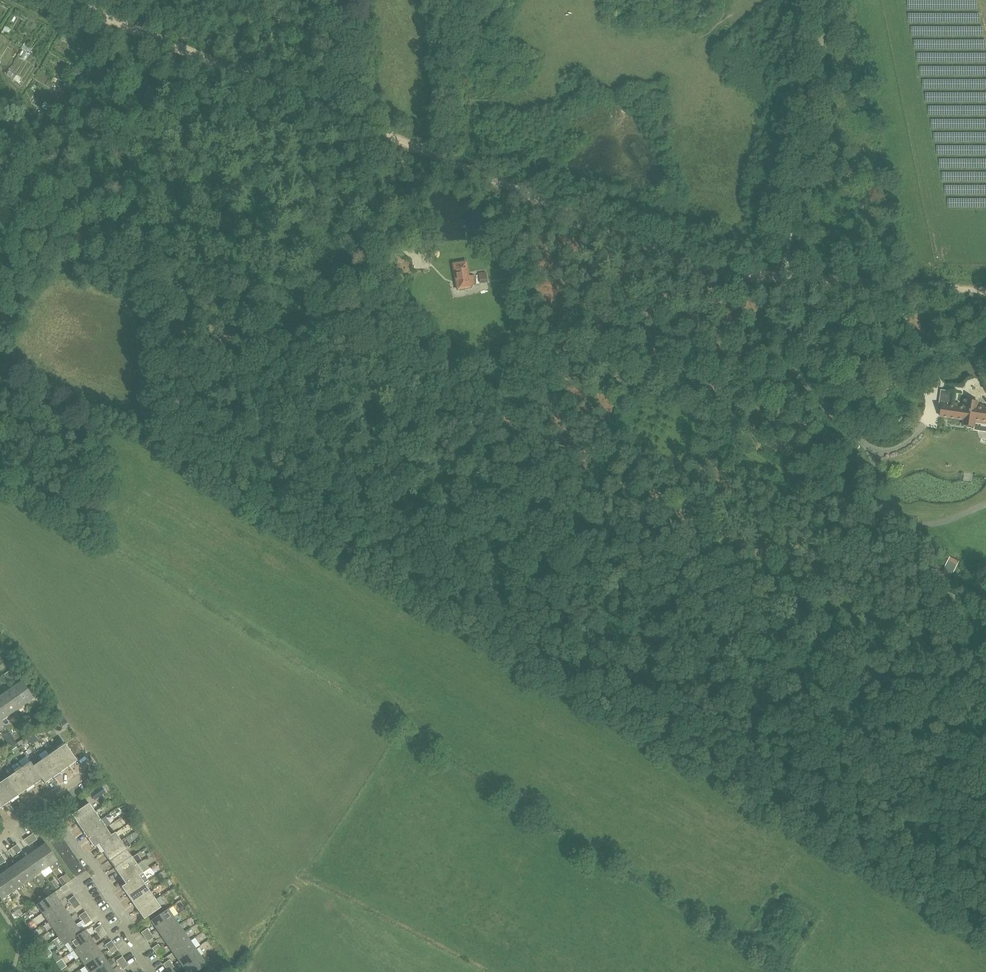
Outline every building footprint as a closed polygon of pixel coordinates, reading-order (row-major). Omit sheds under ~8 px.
[(458,289),(471,287),(470,285),(474,284),(473,276),(469,277),(466,262),(453,264),(458,289)] [(985,424),(985,408),(978,407),(978,402),(965,400),(964,408),(959,407),(959,404),(955,403),(955,406),(942,404),(940,416),(964,420),(963,425),(975,427),(975,422),(985,424)] [(950,557),(945,567),(953,570),(957,561),(950,557)] [(9,671),(4,674),(9,680),(13,677),(9,671)] [(4,674),(0,677),(4,683),(9,680),(4,674)] [(21,680),(13,686),(25,703),(33,698),(21,680)] [(5,692),(17,709),(25,703),(13,686),(5,692)] [(9,714),(17,709),(5,692),(0,695),(0,701),(9,714)] [(9,714),(0,701),(0,718),(4,725),(5,724),(2,720),(9,714)] [(61,723),(56,717),(42,727),(46,734),(61,723)] [(38,740),(34,734),(27,739),(32,745),(38,740)] [(13,738),(6,743),(10,748),(16,743),(13,738)] [(57,749),(69,767),(78,761),(66,743),(57,749)] [(49,755),(61,772),(69,767),(57,749),(49,755)] [(61,772),(49,755),(41,760),(54,778),(61,772)] [(45,784),(54,778),(41,760),(34,766),(31,761),(30,762),(42,779),(45,784)] [(42,779),(30,762),(22,767),(34,785),(42,779)] [(14,773),(26,790),(34,785),(22,767),(14,773)] [(18,796),(26,790),(14,773),(10,775),(6,778),(18,796)] [(10,801),(18,796),(6,778),(0,782),(0,786),(10,801)] [(3,806),(10,801),(0,786),(0,803),(3,806)] [(101,786),(90,794),(91,796),(94,800),(106,793),(101,786)] [(72,815),(78,823),(95,811),(89,803),(72,815)] [(100,819),(95,811),(78,823),(83,831),(100,819)] [(83,831),(89,839),(106,827),(100,819),(83,831)] [(112,835),(106,827),(89,839),(95,847),(99,844),(112,835)] [(99,844),(104,852),(121,840),(116,832),(112,835),(99,844)] [(33,833),(29,836),(33,842),(37,839),(33,833)] [(28,845),(33,842),(29,836),(24,839),(28,845)] [(121,840),(104,852),(110,860),(127,848),(121,840)] [(50,866),(58,860),(46,843),(38,848),(50,866)] [(13,847),(17,853),(22,850),(17,844),(13,847)] [(17,853),(13,847),(8,850),(13,856),(17,853)] [(50,866),(38,848),(30,854),(42,871),(50,866)] [(110,860),(115,868),(132,856),(127,848),(110,860)] [(30,854),(22,859),(34,877),(42,871),(30,854)] [(121,876),(138,864),(132,856),(115,868),(121,876)] [(34,877),(22,859),(14,865),(26,882),(34,877)] [(121,876),(126,884),(143,872),(138,864),(121,876)] [(6,871),(18,888),(26,882),(14,865),(6,871)] [(6,871),(0,875),(0,879),(10,894),(18,888),(6,871)] [(122,886),(128,895),(145,883),(139,875),(143,872),(126,884),(122,886)] [(58,879),(63,886),(67,883),(62,876),(58,879)] [(0,879),(0,897),(2,899),(10,894),(0,879)] [(55,881),(51,883),(56,890),(60,887),(55,881)] [(145,883),(128,895),(133,903),(150,891),(145,883)] [(70,888),(66,884),(60,888),(63,892),(70,888)] [(49,888),(43,891),(47,896),(52,893),(49,888)] [(133,903),(139,911),(156,899),(150,891),(133,903)] [(60,901),(54,892),(36,904),(42,913),(60,901)] [(72,904),(78,900),(75,895),(68,900),(72,904)] [(159,896),(156,899),(139,911),(144,919),(162,907),(161,907),(165,904),(159,896)] [(78,900),(72,904),(75,909),(81,904),(78,900)] [(65,909),(60,901),(42,913),(48,921),(65,909)] [(157,928),(174,916),(168,908),(151,920),(157,928)] [(53,929),(71,917),(65,909),(48,921),(53,929)] [(89,917),(86,911),(79,915),(83,921),(89,917)] [(157,928),(162,936),(179,924),(174,916),(157,928)] [(76,925),(71,917),(53,929),(59,937),(76,925)] [(87,926),(93,922),(89,917),(83,921),(87,926)] [(33,921),(28,925),(31,930),(37,926),(33,921)] [(162,936),(168,944),(185,932),(179,924),(162,936)] [(59,937),(64,945),(86,930),(86,929),(82,932),(76,925),(59,937)] [(101,925),(95,929),(98,933),(104,929),(101,925)] [(142,932),(145,937),(151,933),(148,928),(142,932)] [(107,934),(104,929),(98,933),(101,938),(107,934)] [(91,938),(86,930),(64,945),(65,945),(69,942),(74,949),(91,938)] [(185,932),(168,944),(173,952),(190,940),(185,932)] [(154,937),(151,933),(145,937),(148,941),(154,937)] [(97,945),(91,938),(74,949),(80,957),(97,945)] [(109,949),(115,945),(112,940),(106,944),(109,949)] [(173,952),(179,960),(196,948),(190,940),(173,952)] [(156,953),(162,948),(159,944),(153,948),(156,953)] [(52,953),(47,945),(42,948),(48,956),(52,953)] [(102,953),(97,945),(80,957),(86,965),(102,953)] [(112,953),(118,949),(115,945),(109,949),(112,953)] [(156,953),(159,957),(165,953),(162,948),(156,953)] [(179,960),(185,968),(201,956),(196,948),(179,960)] [(108,961),(102,953),(86,965),(90,971),(93,971),(108,961)] [(117,960),(120,965),(126,961),(123,956),(117,960)] [(187,971),(196,971),(207,964),(201,956),(185,968),(187,971)] [(167,968),(173,964),(170,960),(164,964),(167,968)] [(108,961),(93,971),(110,971),(114,969),(108,961)] [(129,965),(126,961),(120,965),(123,969),(129,965)]
